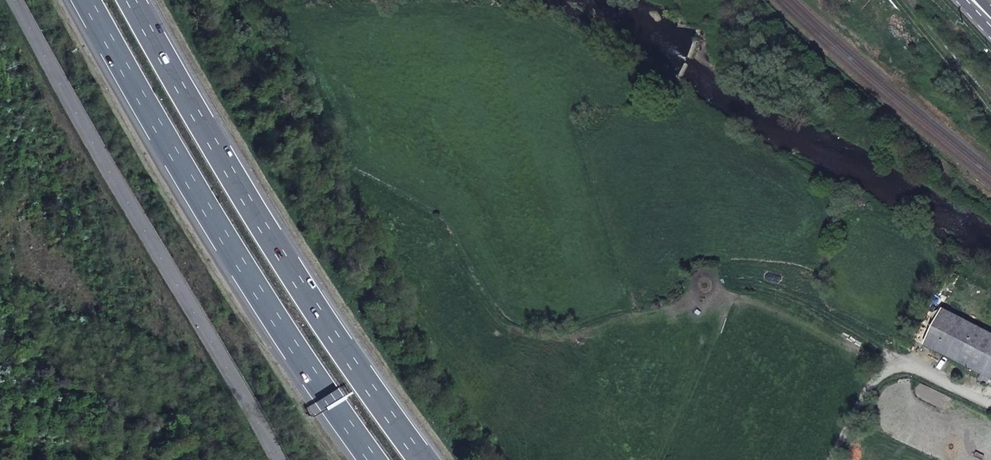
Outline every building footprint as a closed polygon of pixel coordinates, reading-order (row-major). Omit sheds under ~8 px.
[(925,344),(982,374),(979,379),(988,384),(990,378),(990,333),(944,308),(925,344)]
